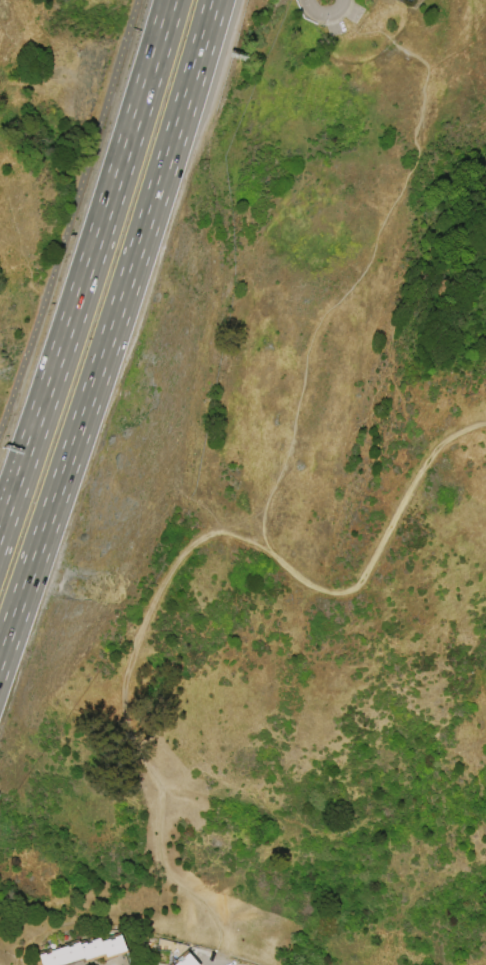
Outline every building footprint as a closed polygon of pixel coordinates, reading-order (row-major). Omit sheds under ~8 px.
[(81,957),(57,964),(40,964),(37,955),(43,953),(43,955),(49,953),(48,951),(64,946),(64,948),(71,946),(70,944),(76,942),(77,945),(83,943),(84,944),(89,942),(89,940),(97,938),(98,942),(106,939),(106,941),(112,939),(111,937),(117,935),(122,950),(103,956),(102,953),(82,960),(81,957)] [(185,953),(196,964),(171,964),(176,961),(177,962),(181,958),(180,957),(185,953)]
